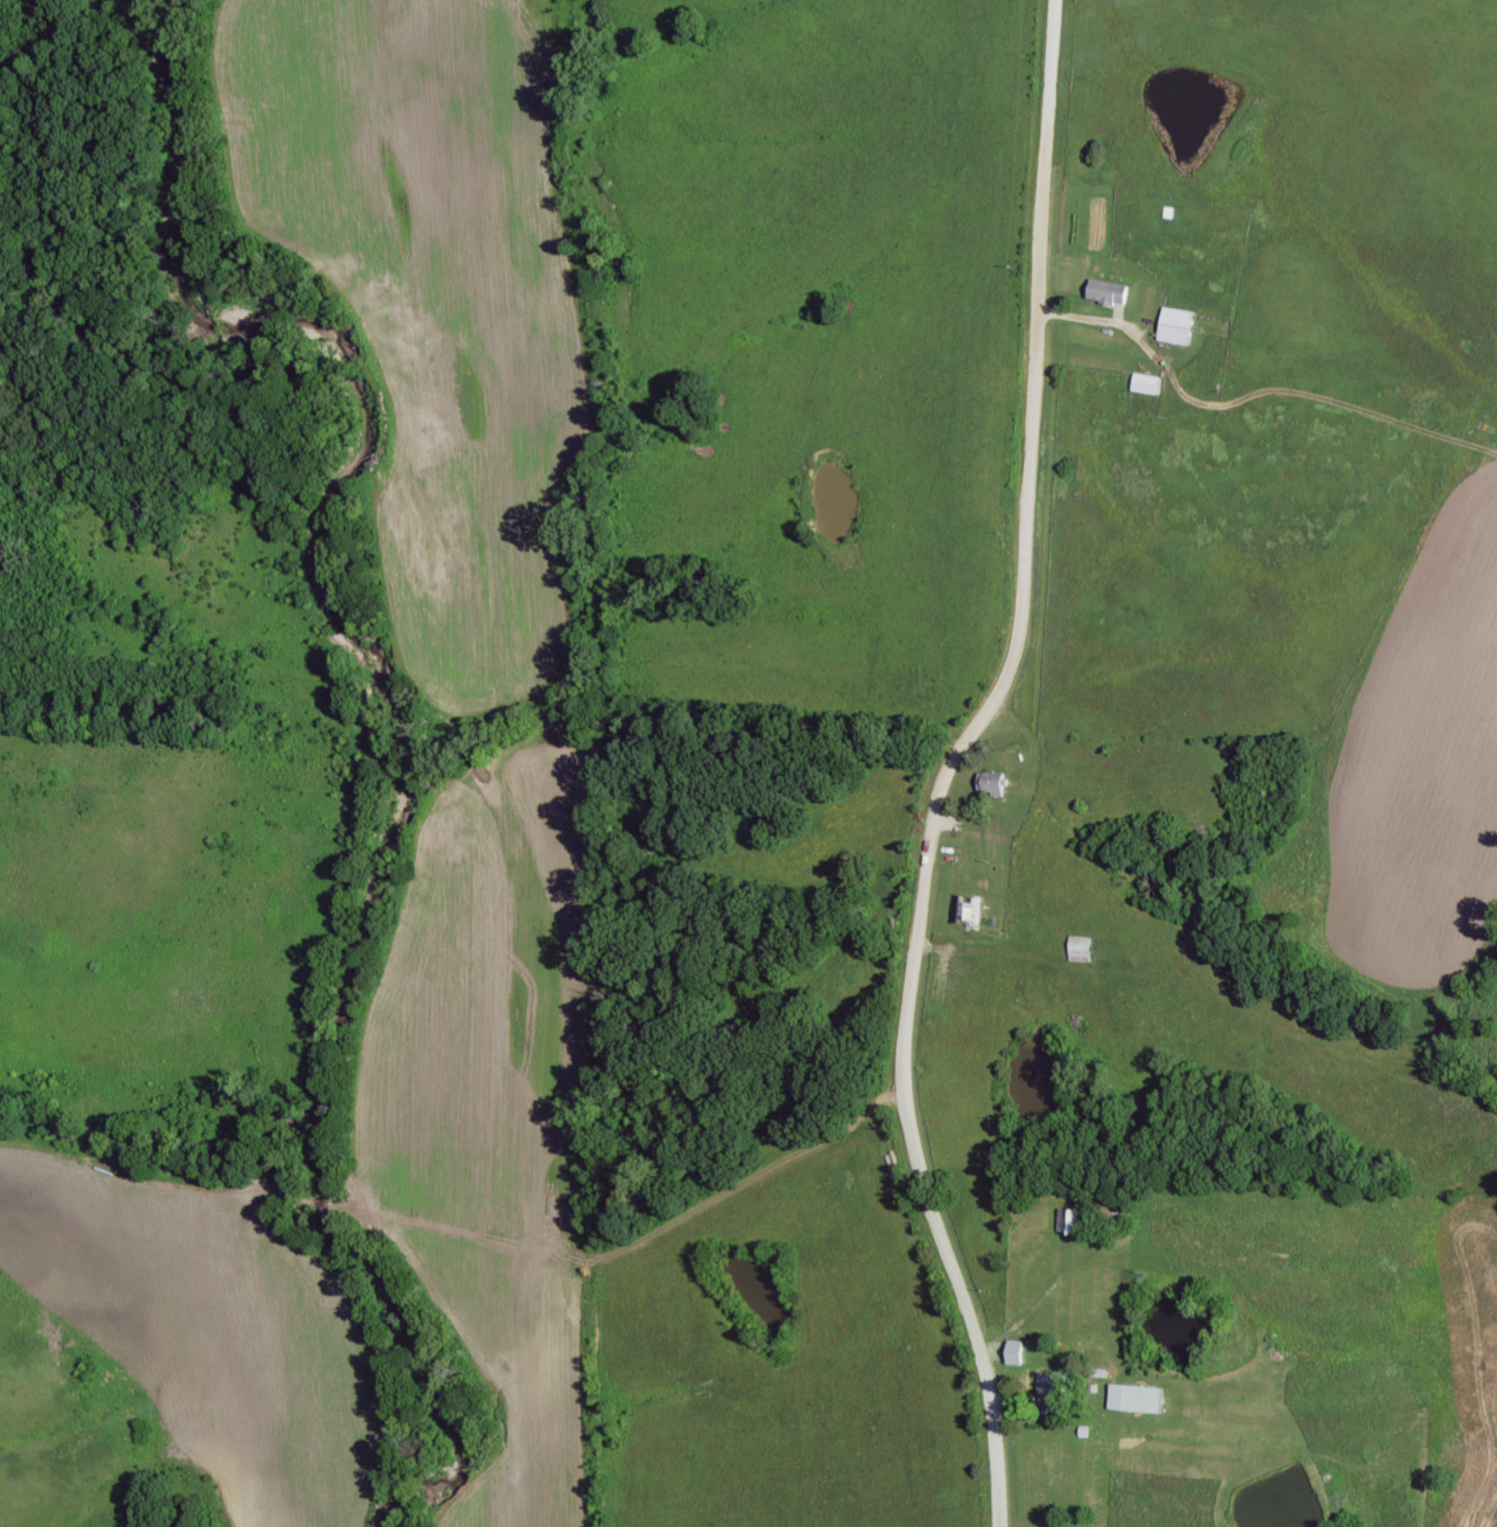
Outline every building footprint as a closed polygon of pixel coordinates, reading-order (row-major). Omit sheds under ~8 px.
[(1126,307),(1129,286),(1090,281),(1087,301),(1126,307)] [(1159,341),(1191,346),(1196,313),(1164,308),(1159,341)] [(1160,393),(1160,377),(1135,377),(1135,393),(1160,393)] [(1006,796),(1006,774),(979,774),(979,796),(1006,796)] [(980,896),(957,896),(957,924),(980,925),(980,896)] [(1072,953),(1091,953),(1091,938),(1072,938),(1072,953)] [(1084,1210),(1058,1210),(1057,1234),(1083,1234),(1084,1210)] [(1006,1366),(1022,1366),(1022,1342),(1006,1342),(1006,1366)] [(1061,1415),(1061,1375),(1037,1375),(1037,1415),(1061,1415)] [(1161,1414),(1162,1389),(1110,1385),(1108,1410),(1161,1414)]
